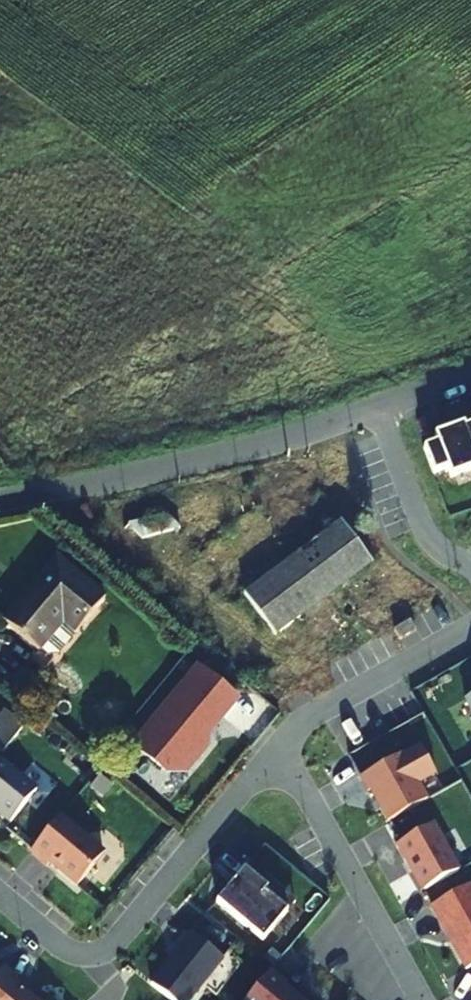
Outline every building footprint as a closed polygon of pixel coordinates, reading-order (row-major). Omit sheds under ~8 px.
[(422,450),(432,476),(446,470),(450,479),(470,471),(470,448),(464,429),(462,426),(433,437),(436,444),(422,450)] [(277,633),(372,566),(343,525),(248,592),(277,633)] [(48,657),(59,657),(103,601),(55,563),(27,598),(29,599),(7,628),(38,653),(40,651),(48,657)] [(392,629),(398,639),(414,630),(408,620),(392,629)] [(132,745),(165,772),(185,770),(205,746),(203,728),(216,713),(220,716),(234,699),(195,667),(132,745)] [(2,755),(25,727),(5,711),(0,717),(0,726),(3,729),(0,733),(0,753),(2,755)] [(369,791),(386,822),(426,800),(417,783),(434,773),(417,743),(358,776),(367,792),(369,791)] [(36,792),(0,762),(0,817),(9,824),(36,792)] [(58,817),(29,852),(46,866),(48,863),(76,886),(103,854),(58,817)] [(406,860),(423,890),(458,871),(432,825),(395,845),(404,861),(406,860)] [(246,864),(214,902),(261,941),(285,912),(273,901),(281,892),(246,864)] [(446,935),(449,935),(452,941),(450,942),(465,970),(470,966),(470,888),(469,885),(430,906),(446,935)] [(171,960),(167,965),(165,964),(143,992),(153,999),(189,999),(215,966),(183,941),(170,957),(171,960)] [(0,969),(0,999),(32,999),(27,995),(23,996),(10,985),(15,980),(1,968),(0,969)] [(269,971),(245,999),(300,999),(295,996),(291,996),(282,988),(285,984),(269,971)]
